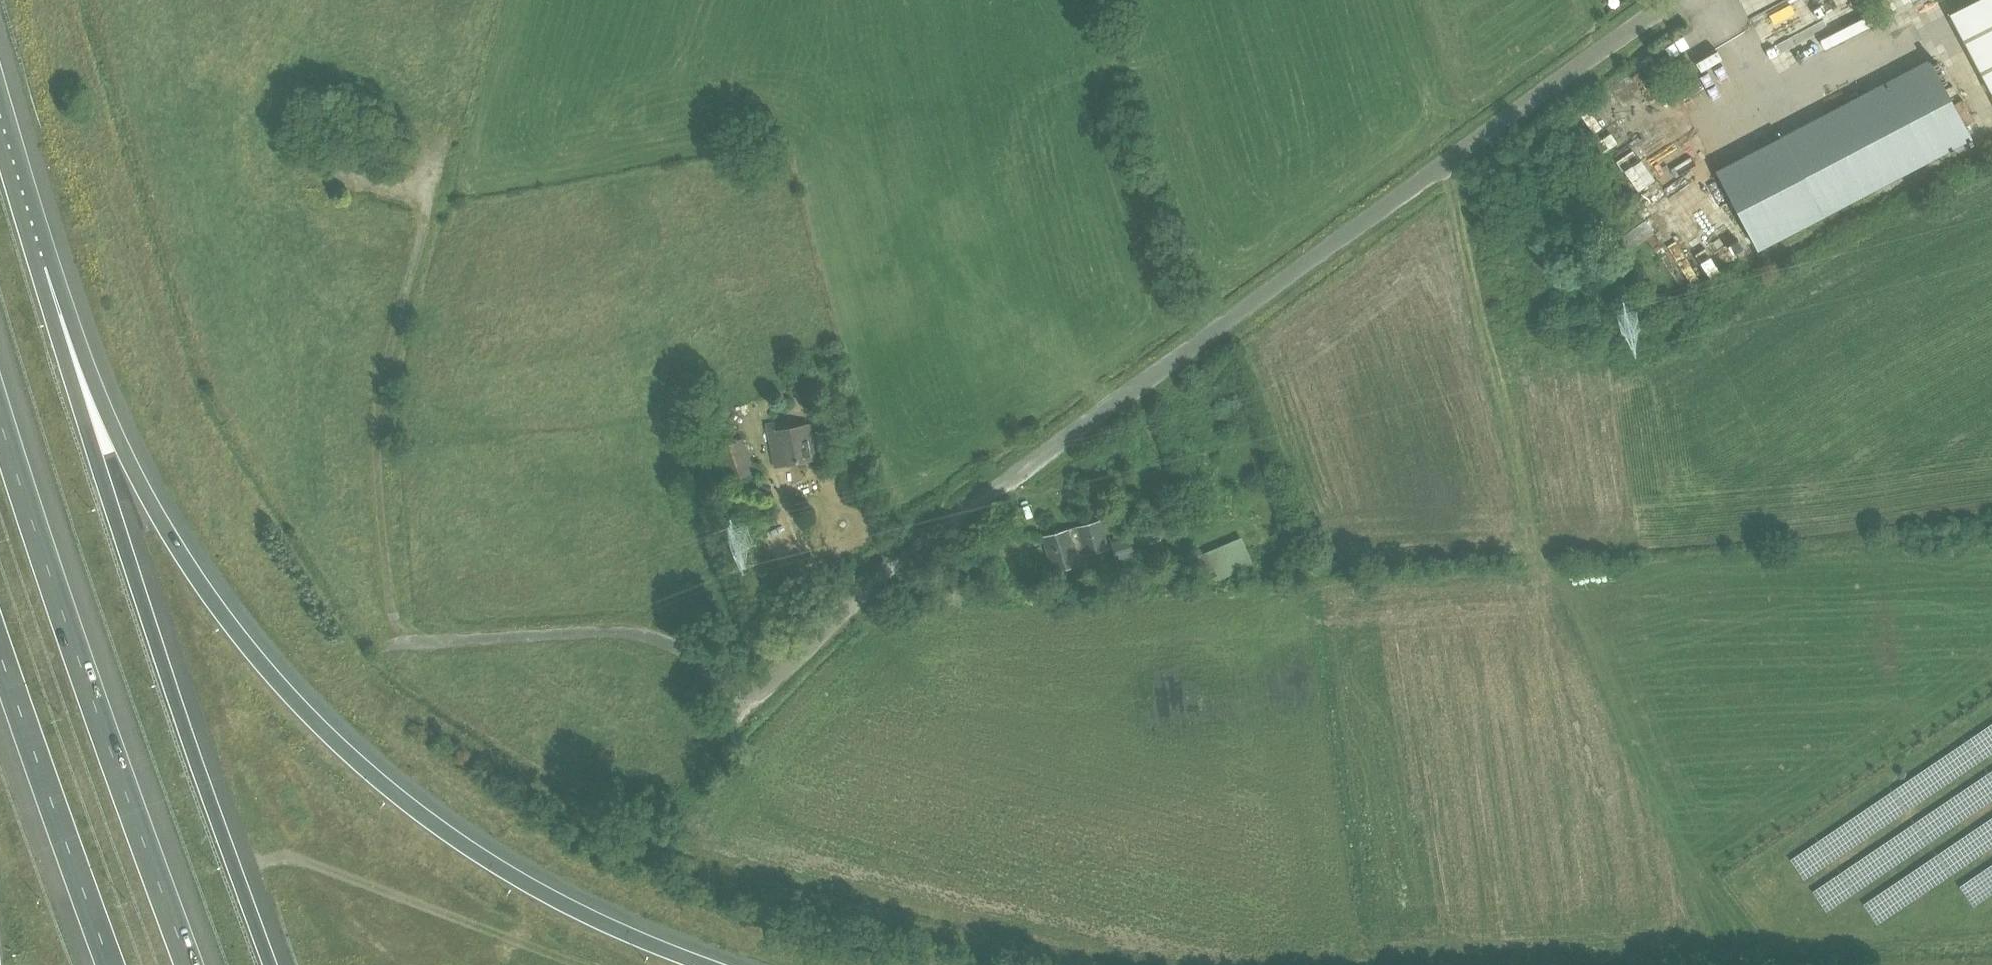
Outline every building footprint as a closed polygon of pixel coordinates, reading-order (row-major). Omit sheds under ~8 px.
[(1991,84),(1991,0),(1979,0),(1954,13),(1991,84)] [(1930,58),(1716,170),(1758,251),(1973,138),(1930,58)] [(817,394),(803,395),(805,407),(819,405),(817,394)] [(776,466),(816,459),(809,424),(784,429),(783,422),(768,425),(776,466)] [(718,448),(729,480),(754,471),(742,439),(718,448)] [(1141,530),(1137,518),(1126,521),(1129,533),(1141,530)] [(1071,531),(1071,530),(1044,537),(1054,572),(1080,565),(1080,564),(1089,562),(1087,555),(1109,549),(1101,521),(1078,527),(1078,529),(1071,531)] [(1117,561),(1164,549),(1158,527),(1111,539),(1117,561)]
